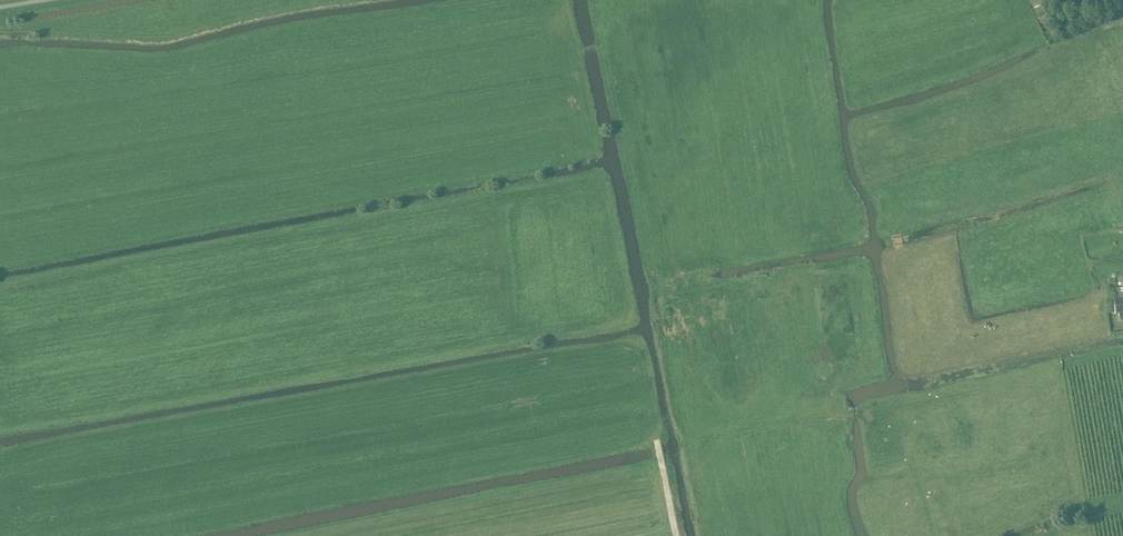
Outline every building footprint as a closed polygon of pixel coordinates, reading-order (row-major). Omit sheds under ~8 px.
[(1115,300),(1122,299),(1122,288),(1115,289),(1115,300)]
